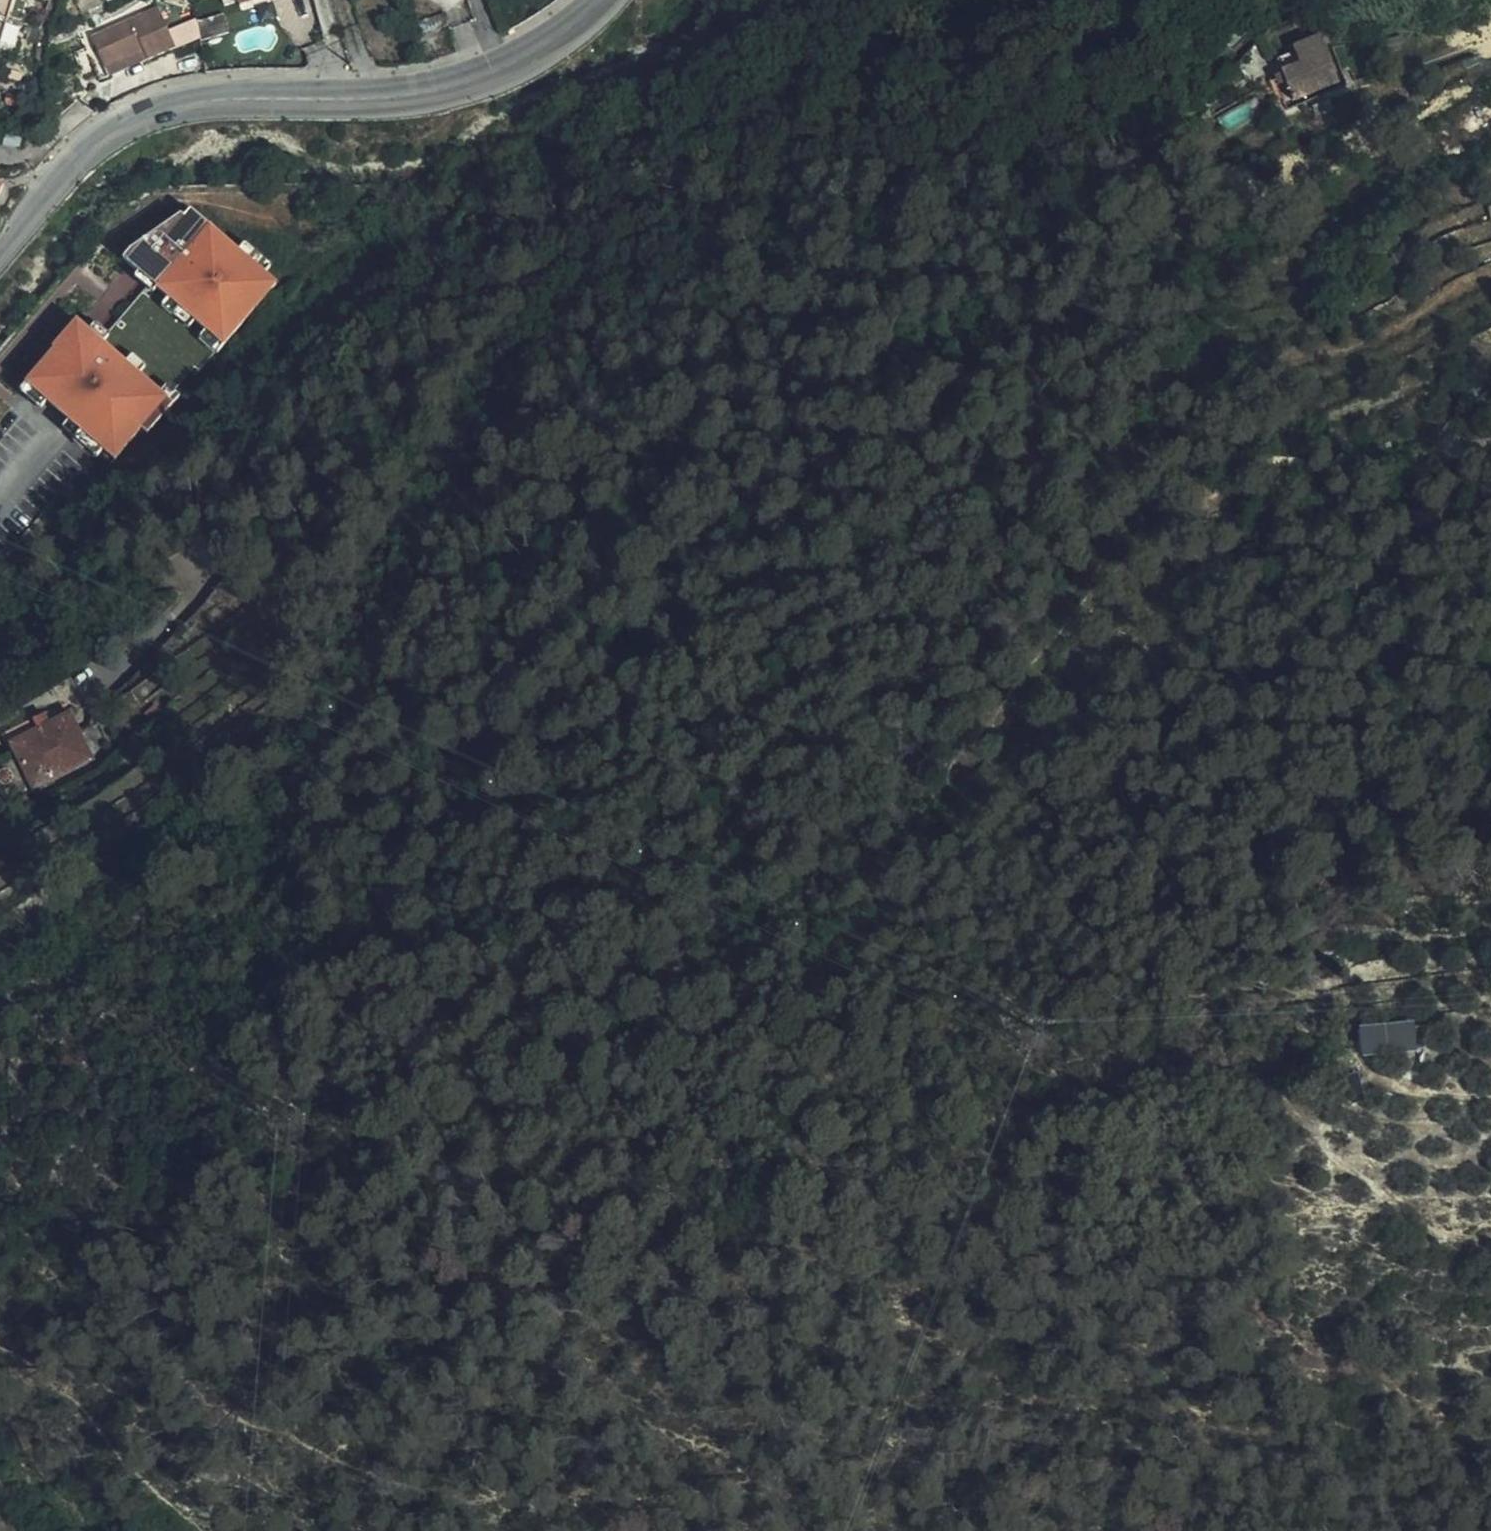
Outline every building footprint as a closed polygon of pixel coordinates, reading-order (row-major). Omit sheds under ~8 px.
[(12,0),(0,0),(0,41),(12,0)] [(175,49),(159,9),(92,38),(109,78),(175,49)] [(198,23),(201,41),(229,34),(224,15),(198,23)] [(1295,99),(1336,82),(1318,37),(1295,47),(1301,65),(1283,72),(1295,99)] [(1332,110),(1329,101),(1312,107),(1316,116),(1332,110)] [(6,143),(23,147),(24,135),(8,132),(6,140),(6,143)] [(116,314),(115,317),(118,320),(100,341),(89,331),(76,320),(23,381),(25,383),(45,400),(68,421),(101,449),(114,460),(139,431),(167,399),(164,396),(212,339),(221,347),(275,284),(263,275),(238,253),(192,213),(185,220),(182,218),(132,253),(126,260),(150,282),(131,305),(128,302),(125,303),(121,305),(119,307),(117,310),(116,314)] [(238,253),(263,275),(270,267),(244,245),(238,253)] [(95,324),(89,331),(103,343),(109,336),(95,324)] [(39,407),(45,400),(25,383),(19,390),(39,407)] [(166,385),(160,392),(167,399),(139,431),(145,436),(179,397),(166,385)] [(95,456),(101,449),(68,421),(62,428),(95,456)] [(7,733),(35,788),(38,786),(53,778),(92,758),(104,752),(91,726),(79,732),(69,714),(54,723),(49,713),(7,733)] [(55,782),(53,778),(38,786),(39,790),(55,782)] [(27,796),(10,805),(14,812),(31,804),(27,796)] [(1364,1054),(1364,1055),(1415,1051),(1411,1027),(1361,1031),(1364,1054)] [(1354,1077),(1352,1055),(1344,1056),(1345,1077),(1354,1077)]
